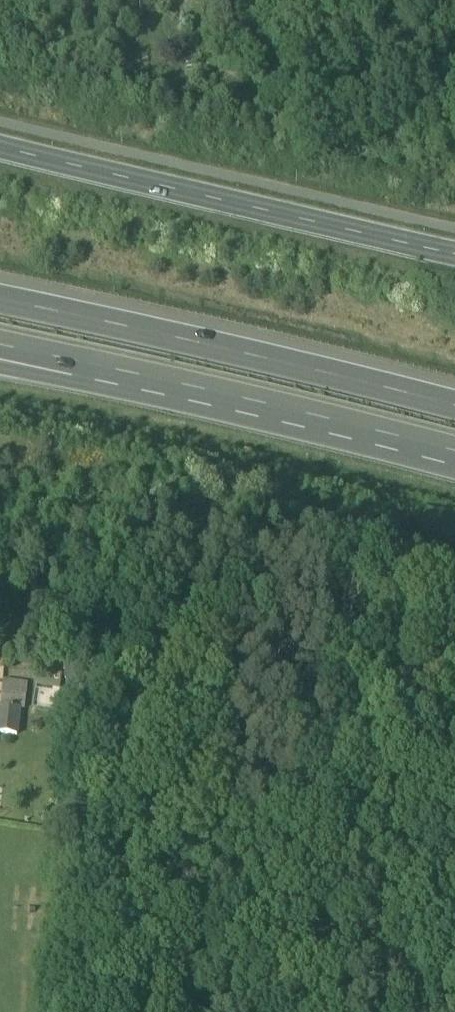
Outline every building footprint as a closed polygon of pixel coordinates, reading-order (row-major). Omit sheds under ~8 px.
[(3,682),(1,695),(25,698),(27,685),(3,682)] [(24,711),(25,698),(1,695),(0,708),(19,711),(24,711)] [(17,737),(19,711),(0,708),(0,735),(17,737)]
